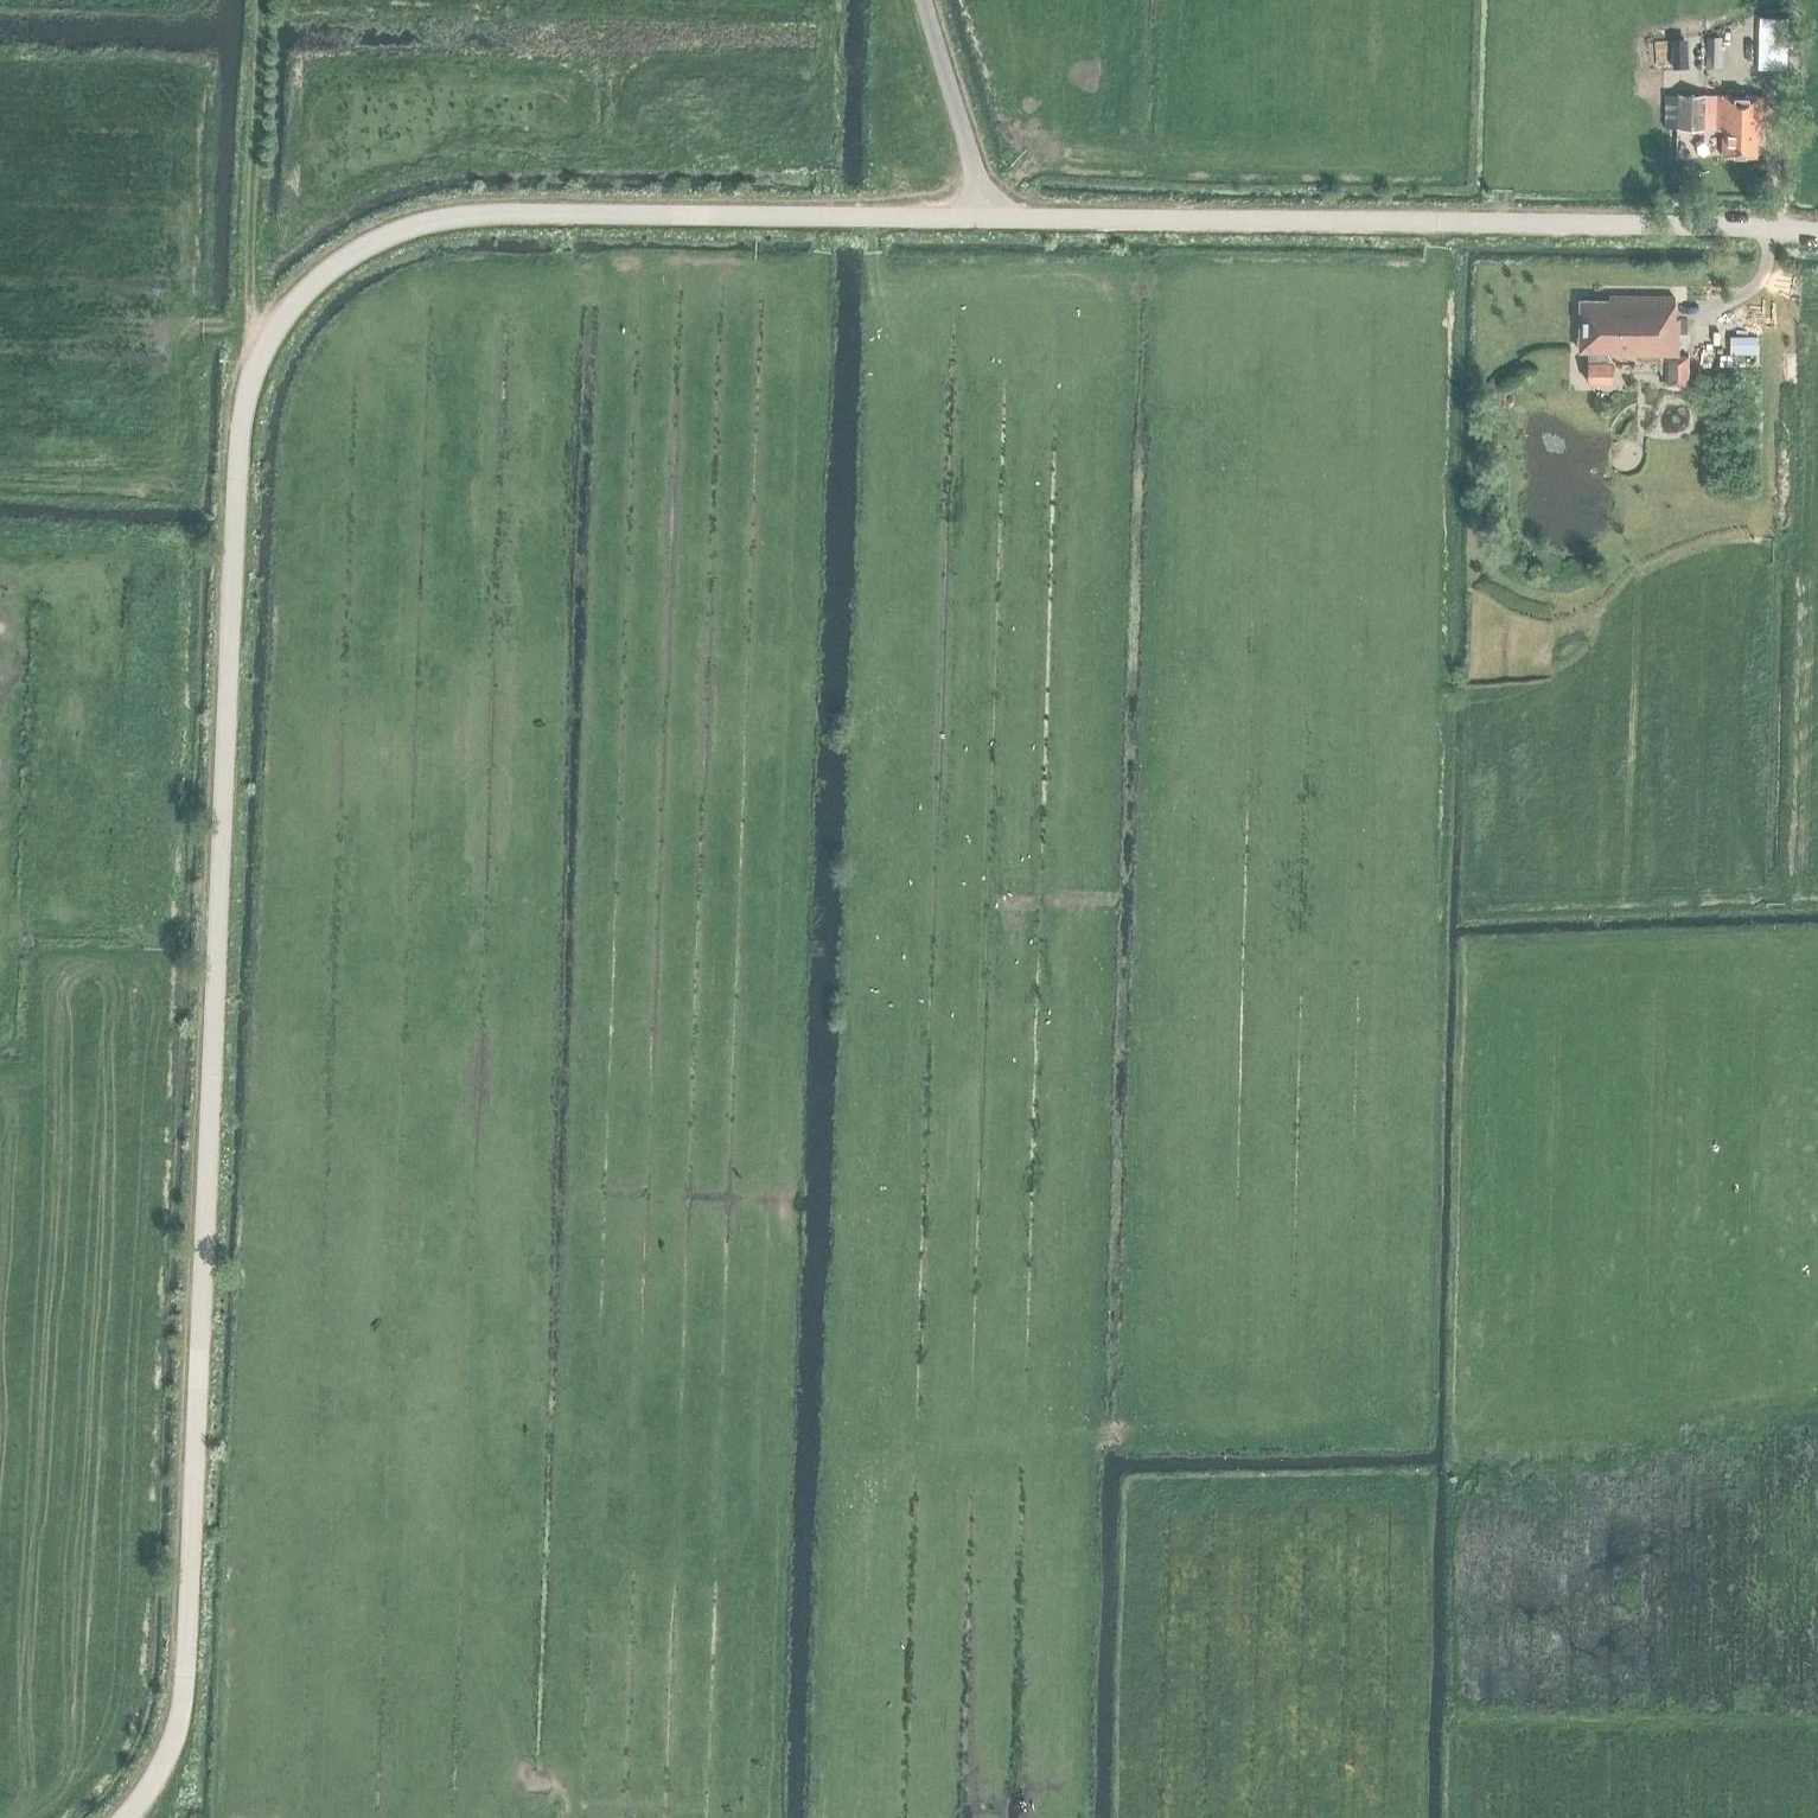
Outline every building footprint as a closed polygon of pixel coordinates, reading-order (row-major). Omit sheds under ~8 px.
[(1757,69),(1787,71),(1789,18),(1759,17),(1757,69)] [(1722,67),(1723,37),(1708,36),(1707,67),(1722,67)] [(1671,39),(1672,67),(1684,67),(1683,38),(1671,39)] [(1705,96),(1678,95),(1677,129),(1704,130),(1715,130),(1716,96),(1705,96)] [(1722,156),(1756,157),(1756,141),(1763,142),(1763,96),(1716,96),(1715,130),(1722,130),(1722,156)] [(1603,301),(1579,300),(1579,351),(1587,351),(1587,382),(1611,382),(1611,356),(1667,357),(1667,386),(1687,386),(1688,356),(1677,356),(1677,316),(1673,316),(1674,297),(1603,296),(1603,301)] [(1731,354),(1758,354),(1758,337),(1730,337),(1731,354)]
